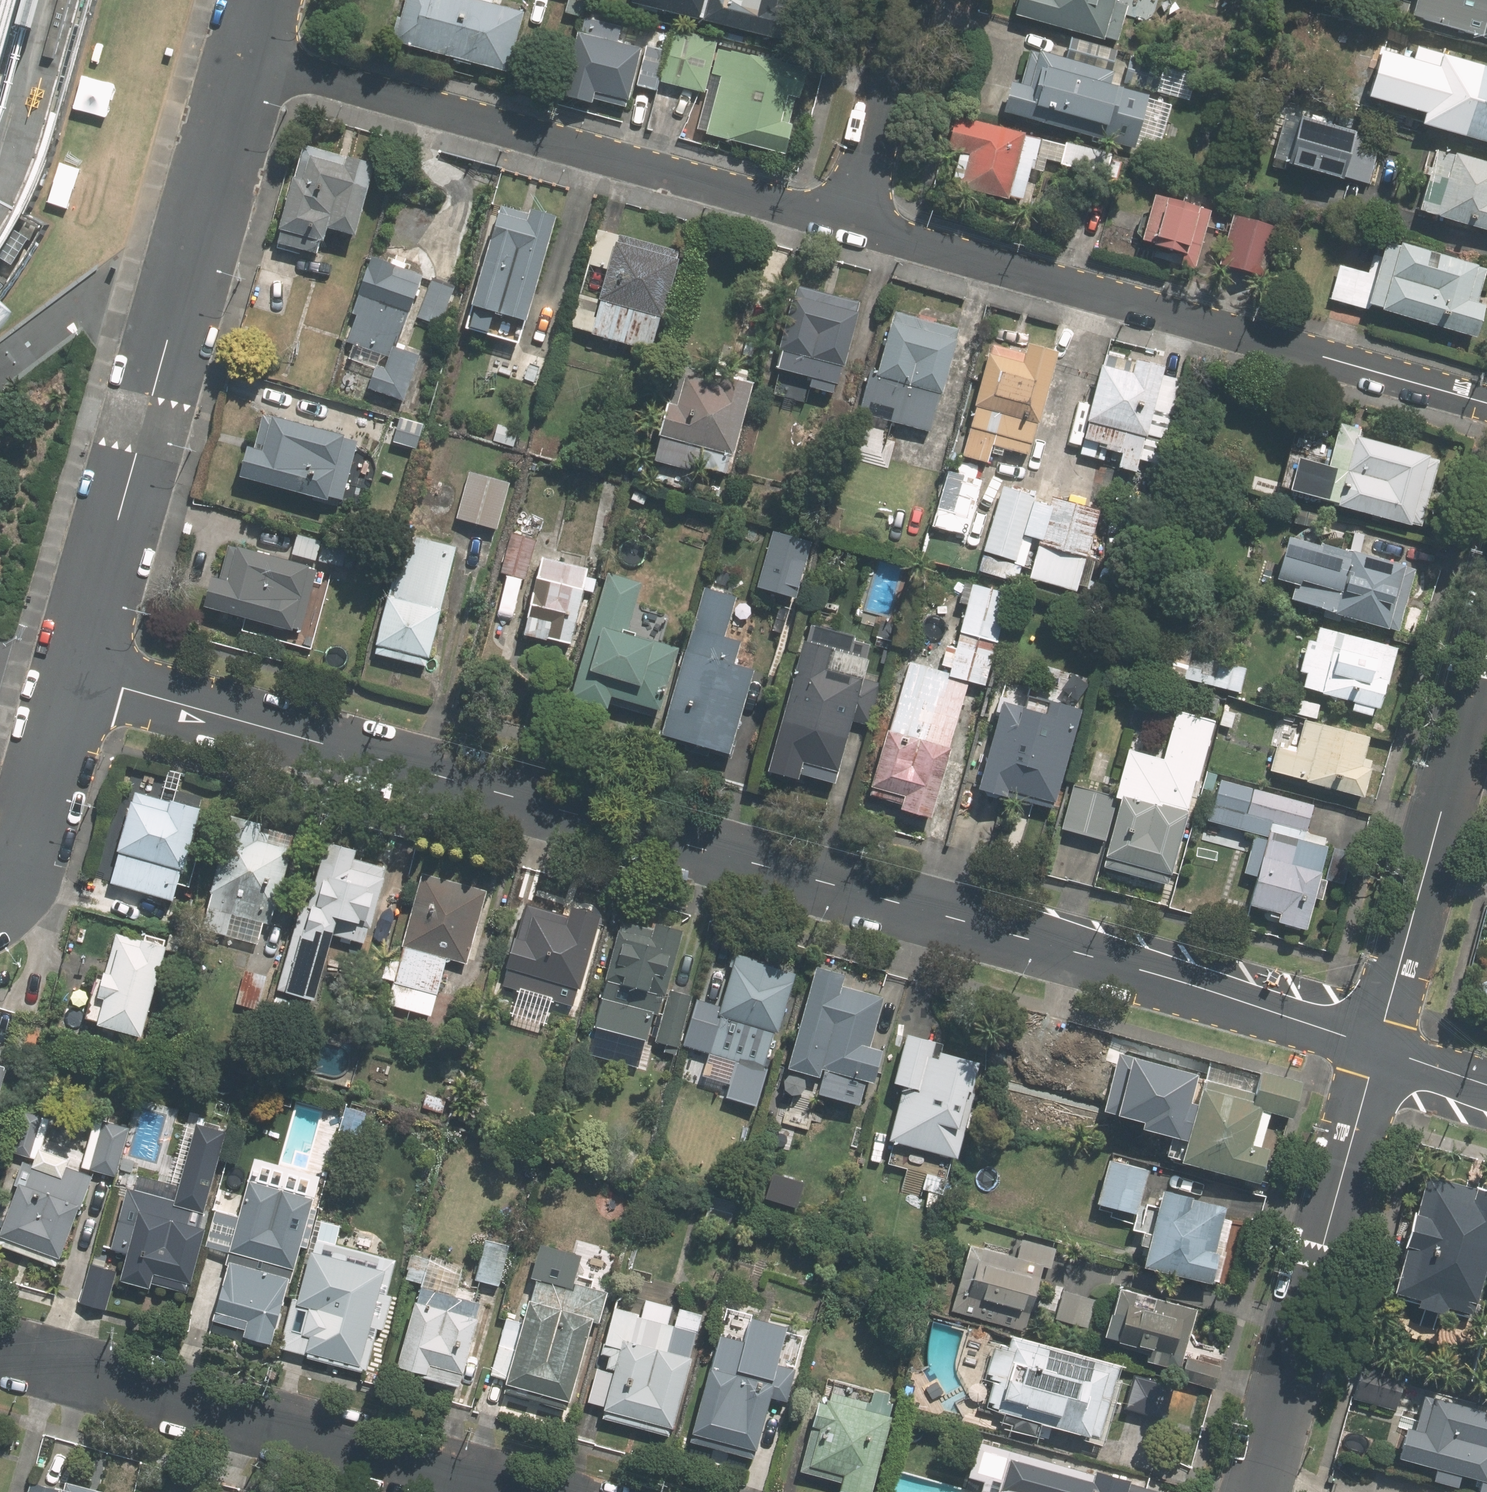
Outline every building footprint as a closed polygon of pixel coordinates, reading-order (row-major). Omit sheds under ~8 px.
[(27,0),(0,0),(0,96),(27,0)] [(45,58),(56,61),(72,0),(61,0),(45,58)] [(392,40),(505,71),(522,10),(487,0),(403,0),(392,40)] [(692,16),(692,19),(770,40),(780,0),(631,0),(692,16)] [(1013,17),(1101,43),(1103,38),(1119,43),(1128,9),(1112,4),(1113,0),(1018,0),(1013,17)] [(1408,15),(1474,34),(1473,37),(1486,41),(1486,0),(1412,0),(1408,15)] [(647,89),(658,46),(615,35),(617,27),(583,18),(563,99),(626,114),(633,86),(647,89)] [(720,43),(678,32),(665,83),(707,94),(720,43)] [(721,76),(706,134),(783,154),(805,70),(721,47),(714,74),(721,76)] [(1007,83),(998,113),(1130,150),(1145,97),(1106,86),(1109,73),(1029,51),(1019,86),(1007,83)] [(1427,53),(1408,118),(1420,122),(1419,124),(1486,143),(1486,67),(1439,54),(1438,56),(1427,53)] [(1124,56),(1116,82),(1153,93),(1160,66),(1124,56)] [(1285,114),(1272,159),(1341,179),(1342,176),(1368,184),(1380,141),(1285,114)] [(1038,141),(1021,136),(1022,134),(953,117),(944,150),(959,154),(951,186),(1006,200),(1006,196),(1024,200),(1031,172),(1052,177),(1055,164),(1104,176),(1109,156),(1063,145),(1063,147),(1038,141)] [(328,227),(356,235),(375,165),(304,146),(278,243),(314,252),(318,238),(324,241),(328,227)] [(1486,231),(1486,165),(1429,149),(1412,210),(1486,231)] [(1206,210),(1146,194),(1133,240),(1180,252),(1177,264),(1191,268),(1206,210)] [(532,292),(552,217),(528,210),(527,215),(496,206),(476,277),(532,292)] [(1273,227),(1228,215),(1214,264),(1259,276),(1273,227)] [(15,231),(0,255),(0,258),(12,266),(28,239),(15,231)] [(679,255),(600,234),(574,332),(594,337),(594,339),(652,355),(679,255)] [(1474,266),(1387,242),(1385,246),(1374,242),(1365,274),(1333,265),(1324,298),(1362,309),(1363,303),(1369,305),(1368,309),(1463,336),(1472,305),(1464,302),(1474,266)] [(379,366),(372,387),(407,399),(424,352),(402,344),(427,273),(378,255),(353,323),(357,324),(351,341),(355,343),(350,356),(379,366)] [(454,287),(432,279),(419,316),(441,324),(454,287)] [(830,397),(856,303),(792,285),(788,298),(785,297),(770,352),(774,353),(770,369),(810,380),(807,390),(830,397)] [(11,318),(0,309),(0,331),(11,318)] [(927,433),(955,331),(891,314),(889,324),(883,323),(869,372),(866,371),(854,413),(927,433)] [(1027,454),(1055,352),(1025,344),(1022,355),(990,346),(987,356),(984,355),(970,406),(975,408),(969,428),(971,429),(964,456),(988,463),(992,444),(1027,454)] [(1129,362),(1104,355),(1100,367),(1094,366),(1090,380),(1082,377),(1071,416),(1080,418),(1079,420),(1082,421),(1077,438),(1081,439),(1077,454),(1103,462),(1106,451),(1116,454),(1113,467),(1129,472),(1132,459),(1154,465),(1177,382),(1156,376),(1158,367),(1129,359),(1129,362)] [(720,474),(745,386),(674,366),(664,405),(661,404),(652,438),(657,439),(656,445),(692,455),(689,465),(720,474)] [(349,497),(365,440),(353,437),(354,434),(271,411),(253,475),(336,498),(338,494),(349,497)] [(1328,503),(1327,505),(1403,526),(1403,523),(1416,526),(1436,455),(1423,452),(1422,456),(1352,437),(1354,430),(1333,425),(1322,467),(1290,458),(1281,490),(1328,503)] [(979,483),(944,473),(930,528),(982,542),(974,571),(1014,582),(1018,569),(1021,569),(1029,539),(1020,537),(1031,499),(999,490),(995,505),(975,500),(979,483)] [(497,530),(509,485),(468,475),(456,520),(497,530)] [(648,493),(636,489),(633,499),(646,503),(648,493)] [(1092,511),(1042,497),(1030,544),(1035,545),(1027,575),(1066,585),(1074,556),(1079,557),(1092,511)] [(426,666),(458,546),(406,531),(375,651),(426,666)] [(350,543),(311,533),(304,558),(343,568),(350,543)] [(538,540),(513,533),(502,573),(527,580),(538,540)] [(1313,548),(1278,539),(1267,581),(1289,587),(1285,602),(1394,632),(1410,575),(1400,572),(1400,568),(1314,544),(1313,548)] [(320,587),(325,570),(317,568),(318,564),(246,545),(236,581),(222,577),(214,606),(237,613),(232,630),(262,638),(267,621),(300,630),(301,627),(317,631),(329,589),(320,587)] [(572,643),(584,588),(593,590),(596,576),(587,574),(589,564),(543,554),(525,633),(572,643)] [(607,572),(573,696),(608,705),(611,696),(661,710),(678,647),(626,632),(640,581),(607,572)] [(970,589),(928,577),(910,643),(907,643),(903,655),(908,656),(906,660),(910,661),(891,728),(890,727),(872,791),(906,800),(904,807),(934,815),(954,746),(943,744),(961,678),(984,685),(1010,591),(972,581),(970,589)] [(707,587),(668,732),(736,751),(758,669),(739,663),(745,639),(729,635),(739,595),(707,587)] [(757,645),(788,654),(799,611),(768,602),(757,645)] [(1403,648),(1328,627),(1324,641),(1317,639),(1309,672),(1315,674),(1312,686),(1362,700),(1359,710),(1379,715),(1382,705),(1387,707),(1403,648)] [(864,722),(875,681),(860,676),(861,673),(827,663),(831,645),(805,638),(770,767),(799,775),(800,771),(832,780),(849,718),(864,722)] [(1191,677),(1246,693),(1253,668),(1198,652),(1191,677)] [(1292,710),(1322,719),(1325,706),(1295,697),(1292,710)] [(1054,800),(1079,707),(1048,698),(1046,709),(1004,698),(980,787),(1049,805),(1050,799),(1054,800)] [(1193,785),(1215,705),(1190,698),(1169,770),(1133,760),(1104,864),(1164,880),(1166,872),(1172,873),(1189,811),(1185,810),(1190,792),(1169,787),(1172,779),(1193,785)] [(1239,713),(1226,709),(1219,736),(1229,739),(1233,728),(1235,728),(1239,713)] [(1278,747),(1271,771),(1365,797),(1372,770),(1362,768),(1370,737),(1307,720),(1297,753),(1278,747)] [(1102,747),(1089,796),(1114,803),(1128,754),(1102,747)] [(1304,830),(1312,803),(1213,776),(1203,812),(1239,822),(1242,812),(1273,821),(1251,903),(1282,911),(1279,920),(1309,928),(1324,872),(1321,872),(1328,846),(1302,839),(1304,830)] [(169,801),(135,791),(119,848),(121,849),(112,881),(173,898),(182,865),(185,866),(201,807),(170,798),(169,801)] [(275,834),(269,832),(271,825),(237,815),(212,906),(206,927),(263,943),(269,921),(275,923),(279,909),(283,909),(300,849),(297,848),(300,836),(276,829),(275,834)] [(304,902),(280,989),(325,1001),(343,936),(370,943),(375,925),(377,925),(396,858),(333,841),(315,905),(304,902)] [(473,964),(493,891),(428,874),(409,947),(405,962),(390,957),(384,978),(399,982),(394,1003),(436,1015),(452,958),(473,964)] [(584,989),(604,915),(576,907),(573,916),(526,902),(496,1013),(525,1021),(532,995),(575,1007),(581,988),(584,989)] [(653,931),(620,922),(592,1028),(643,1042),(651,1013),(659,1016),(652,1042),(662,1044),(660,1051),(671,1054),(673,1048),(676,1048),(690,995),(667,989),(683,930),(655,922),(653,931)] [(113,999),(106,1024),(104,1023),(97,1046),(145,1059),(151,1037),(151,1036),(175,946),(152,940),(151,942),(121,933),(103,996),(113,999)] [(795,970),(737,954),(710,1051),(763,1065),(773,1029),(779,1030),(795,970)] [(817,967),(790,1066),(815,1073),(814,1078),(825,1081),(820,1098),(857,1107),(865,1079),(872,1082),(881,1050),(865,1045),(878,997),(837,986),(841,974),(817,967)] [(260,1010),(269,976),(246,969),(236,1004),(260,1010)] [(943,1043),(908,1033),(895,1082),(902,1084),(887,1139),(958,1159),(984,1063),(941,1051),(943,1043)] [(1141,1123),(1183,1135),(1193,1099),(1189,1098),(1198,1068),(1120,1045),(1102,1106),(1142,1117),(1141,1123)] [(14,1067),(7,1065),(12,1050),(0,1046),(0,1119),(14,1067)] [(1203,1081),(1181,1163),(1255,1182),(1263,1150),(1252,1147),(1261,1111),(1286,1117),(1295,1081),(1258,1072),(1249,1105),(1245,1105),(1246,1102),(1238,1099),(1240,1091),(1203,1081)] [(764,1108),(769,1091),(754,1086),(748,1104),(764,1108)] [(429,1093),(426,1108),(446,1114),(450,1099),(429,1093)] [(371,1112),(352,1108),(344,1135),(364,1140),(371,1112)] [(24,1111),(14,1147),(35,1152),(45,1117),(24,1111)] [(104,1122),(91,1169),(116,1175),(129,1129),(104,1122)] [(206,1212),(228,1132),(197,1123),(180,1187),(138,1175),(134,1190),(129,1189),(112,1249),(129,1254),(122,1280),(153,1289),(155,1282),(189,1292),(206,1228),(199,1225),(203,1211),(206,1212)] [(1110,1156),(1097,1200),(1135,1211),(1147,1167),(1110,1156)] [(31,1162),(21,1186),(25,1187),(5,1237),(0,1251),(0,1262),(20,1269),(26,1255),(58,1267),(61,1259),(66,1261),(86,1208),(94,1186),(97,1178),(70,1168),(67,1176),(31,1162)] [(233,1247),(215,1318),(248,1327),(246,1334),(275,1342),(296,1260),(302,1261),(316,1210),(304,1207),(308,1193),(251,1178),(243,1210),(218,1204),(208,1240),(233,1247)] [(1486,1255),(1486,1195),(1426,1178),(1415,1216),(1410,1214),(1401,1247),(1404,1247),(1391,1294),(1393,1295),(1417,1301),(1415,1308),(1444,1315),(1446,1308),(1475,1316),(1478,1303),(1474,1301),(1486,1255)] [(1166,1189),(1145,1263),(1206,1280),(1215,1251),(1210,1249),(1223,1205),(1166,1189)] [(477,1277),(500,1283),(510,1246),(487,1239),(477,1277)] [(317,1253),(303,1305),(305,1306),(295,1343),(313,1347),(311,1353),(326,1357),(325,1362),(350,1369),(351,1366),(370,1371),(382,1329),(387,1330),(397,1297),(391,1295),(400,1262),(323,1241),(320,1253),(317,1253)] [(1034,1312),(1047,1265),(1043,1263),(971,1242),(953,1309),(1025,1329),(1031,1311),(1034,1312)] [(601,1323),(610,1291),(578,1282),(586,1255),(544,1244),(535,1277),(538,1277),(526,1322),(511,1318),(495,1376),(510,1380),(507,1391),(568,1408),(571,1399),(574,1400),(595,1321),(601,1323)] [(457,1383),(480,1300),(455,1294),(459,1277),(431,1270),(436,1251),(415,1246),(406,1278),(422,1283),(400,1364),(423,1370),(422,1374),(457,1383)] [(83,1302),(109,1309),(120,1270),(94,1263),(83,1302)] [(1121,1287),(1108,1336),(1150,1348),(1146,1361),(1176,1369),(1194,1307),(1121,1287)] [(1066,1291),(1058,1319),(1089,1327),(1096,1299),(1066,1291)] [(671,1321),(677,1300),(652,1293),(646,1313),(619,1306),(606,1353),(614,1355),(611,1367),(620,1369),(607,1416),(671,1433),(695,1345),(676,1340),(681,1323),(671,1321)] [(721,1335),(692,1441),(751,1456),(786,1324),(751,1315),(744,1341),(721,1335)] [(1126,1367),(1022,1339),(1019,1351),(1001,1346),(992,1381),(1000,1384),(994,1405),(999,1406),(998,1409),(1004,1411),(1004,1413),(1011,1415),(1008,1423),(1019,1426),(1017,1431),(1041,1438),(1045,1425),(1098,1439),(1100,1436),(1107,1437),(1126,1367)] [(1218,1365),(1185,1357),(1180,1378),(1212,1387),(1218,1365)] [(1403,1375),(1361,1363),(1352,1399),(1394,1410),(1403,1375)] [(798,1375),(782,1371),(775,1398),(791,1403),(798,1375)] [(1177,1385),(1140,1376),(1131,1409),(1168,1419),(1177,1385)] [(893,1413),(888,1412),(892,1399),(888,1398),(890,1390),(875,1386),(871,1400),(832,1389),(829,1401),(821,1400),(815,1422),(812,1422),(798,1469),(844,1481),(843,1486),(865,1491),(871,1491),(893,1413)] [(1419,1394),(1409,1431),(1399,1429),(1390,1458),(1431,1469),(1427,1481),(1454,1488),(1457,1476),(1480,1483),(1478,1491),(1482,1491),(1486,1491),(1486,1413),(1419,1394)] [(980,1491),(1164,1491),(1166,1485),(981,1434),(971,1469),(986,1473),(980,1491)]
